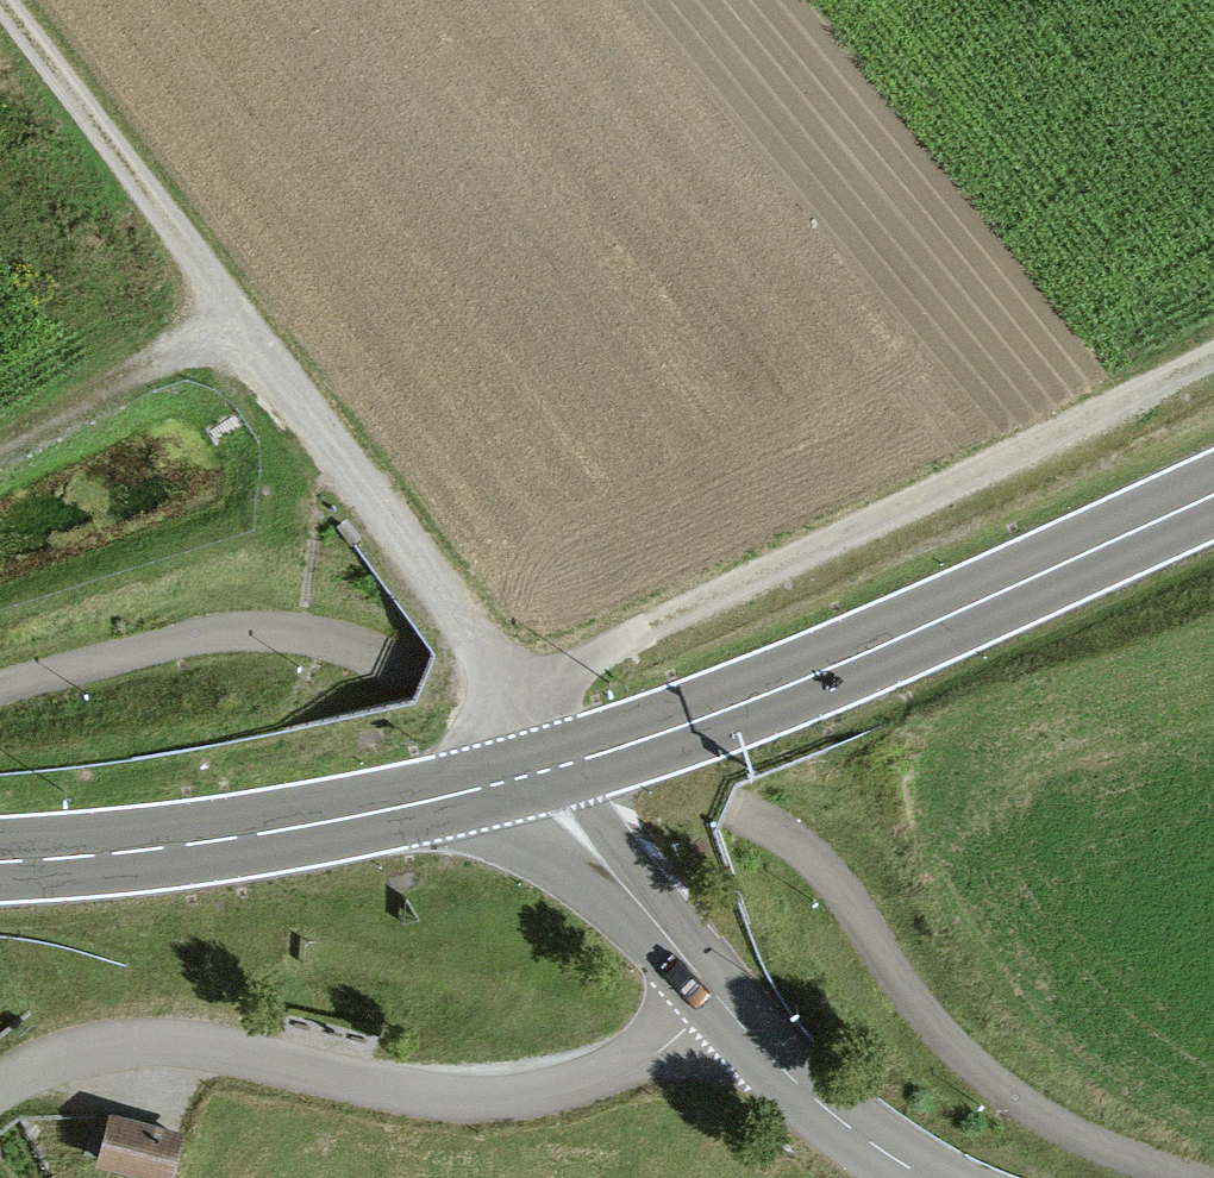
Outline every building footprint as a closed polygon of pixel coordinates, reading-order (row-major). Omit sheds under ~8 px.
[(106,1102),(92,1153),(168,1175),(182,1124),(106,1102)]
